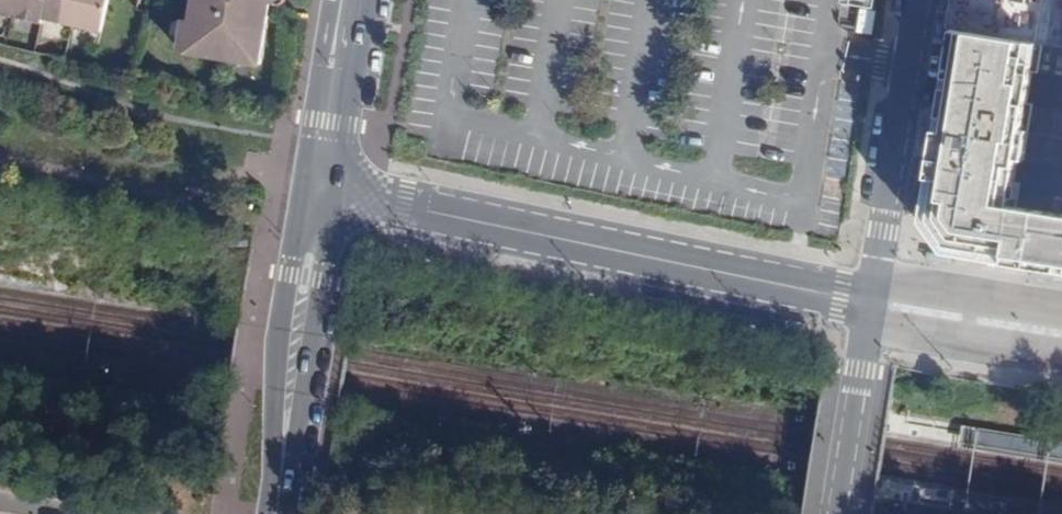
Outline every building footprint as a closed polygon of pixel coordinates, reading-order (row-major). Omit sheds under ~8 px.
[(12,17),(16,0),(0,0),(0,14),(12,17)] [(43,19),(47,0),(16,0),(12,17),(42,24),(43,19)] [(72,25),(77,0),(47,0),(43,19),(72,25)] [(72,25),(102,32),(109,0),(77,0),(72,25)] [(271,4),(272,0),(195,0),(192,21),(186,19),(181,52),(231,61),(233,55),(242,56),(245,63),(262,65),(271,4)] [(1012,205),(1039,42),(987,34),(955,28),(923,220),(946,252),(1061,270),(1061,214),(1012,205)]
